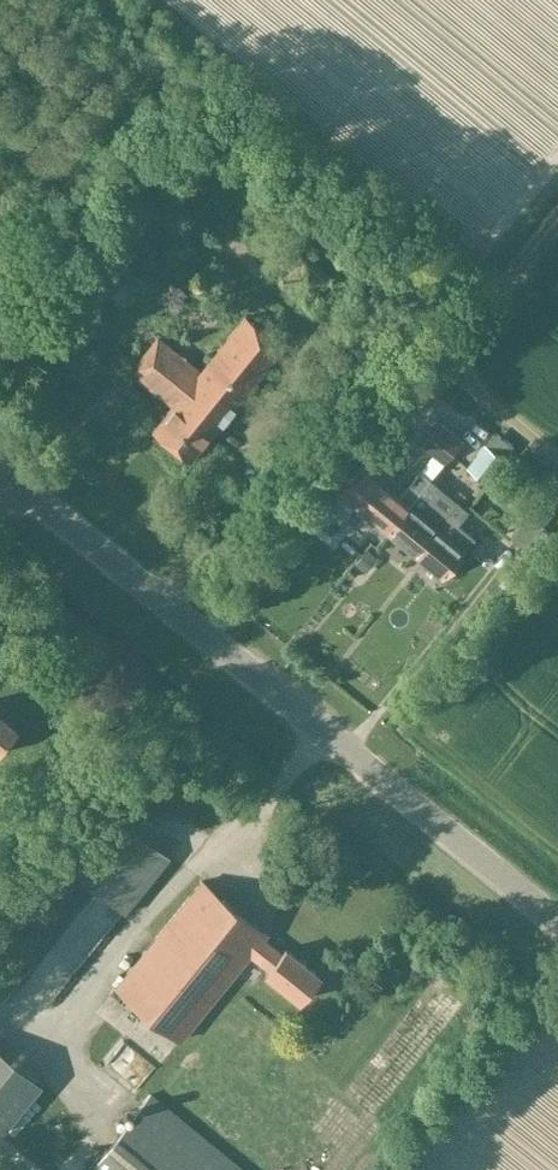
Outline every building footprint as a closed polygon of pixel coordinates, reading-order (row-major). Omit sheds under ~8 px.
[(190,460),(283,347),(245,316),(201,371),(158,337),(131,371),(173,405),(153,430),(190,460)] [(463,440),(440,421),(421,445),(443,464),(463,440)] [(505,460),(485,445),(468,468),(487,483),(505,460)] [(394,490),(383,482),(364,465),(341,492),(361,509),(360,510),(361,511),(361,510),(388,532),(431,480),(420,471),(400,495),(394,490)] [(295,489),(303,479),(297,474),(289,484),(295,489)] [(441,488),(431,480),(388,532),(415,554),(445,517),(428,503),(441,488)] [(445,517),(415,554),(441,576),(442,577),(454,562),(460,563),(467,555),(465,549),(474,538),(458,524),(468,511),(458,502),(445,517)] [(17,730),(0,716),(0,752),(17,730)] [(170,856),(116,812),(70,868),(124,912),(170,856)] [(202,881),(116,986),(181,1039),(250,954),(269,969),(266,973),(300,1000),(320,976),(286,948),(282,953),(264,938),(267,933),(202,881)] [(79,920),(101,945),(121,926),(99,902),(79,920)] [(5,1128),(44,1084),(0,1045),(0,1123),(5,1128)] [(111,1065),(138,1085),(150,1069),(123,1049),(111,1065)] [(152,1091),(88,1169),(248,1169),(152,1091)]
